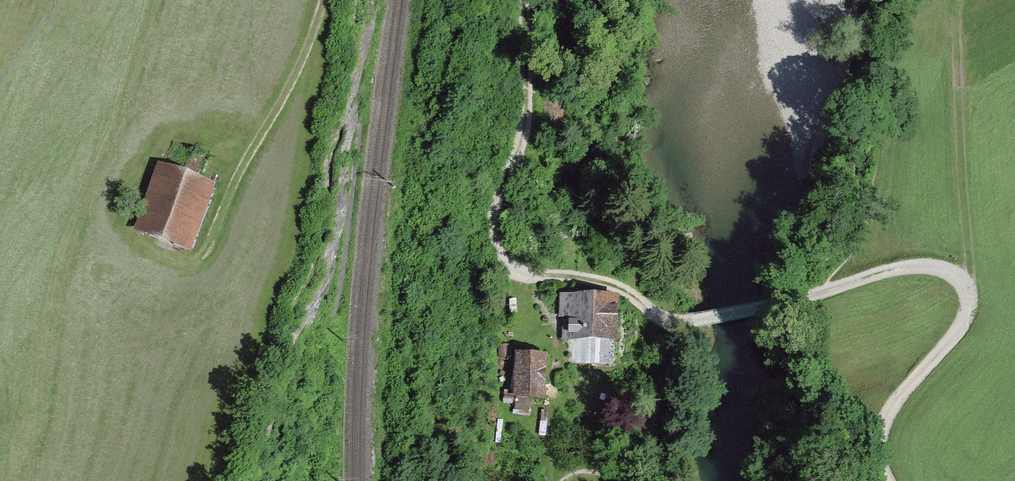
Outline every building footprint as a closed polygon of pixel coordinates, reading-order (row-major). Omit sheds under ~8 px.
[(216,179),(158,160),(135,229),(193,248),(216,179)] [(619,301),(562,297),(561,324),(569,325),(566,355),(571,366),(615,368),(626,323),(619,301)] [(549,360),(516,359),(513,407),(546,408),(549,360)]
